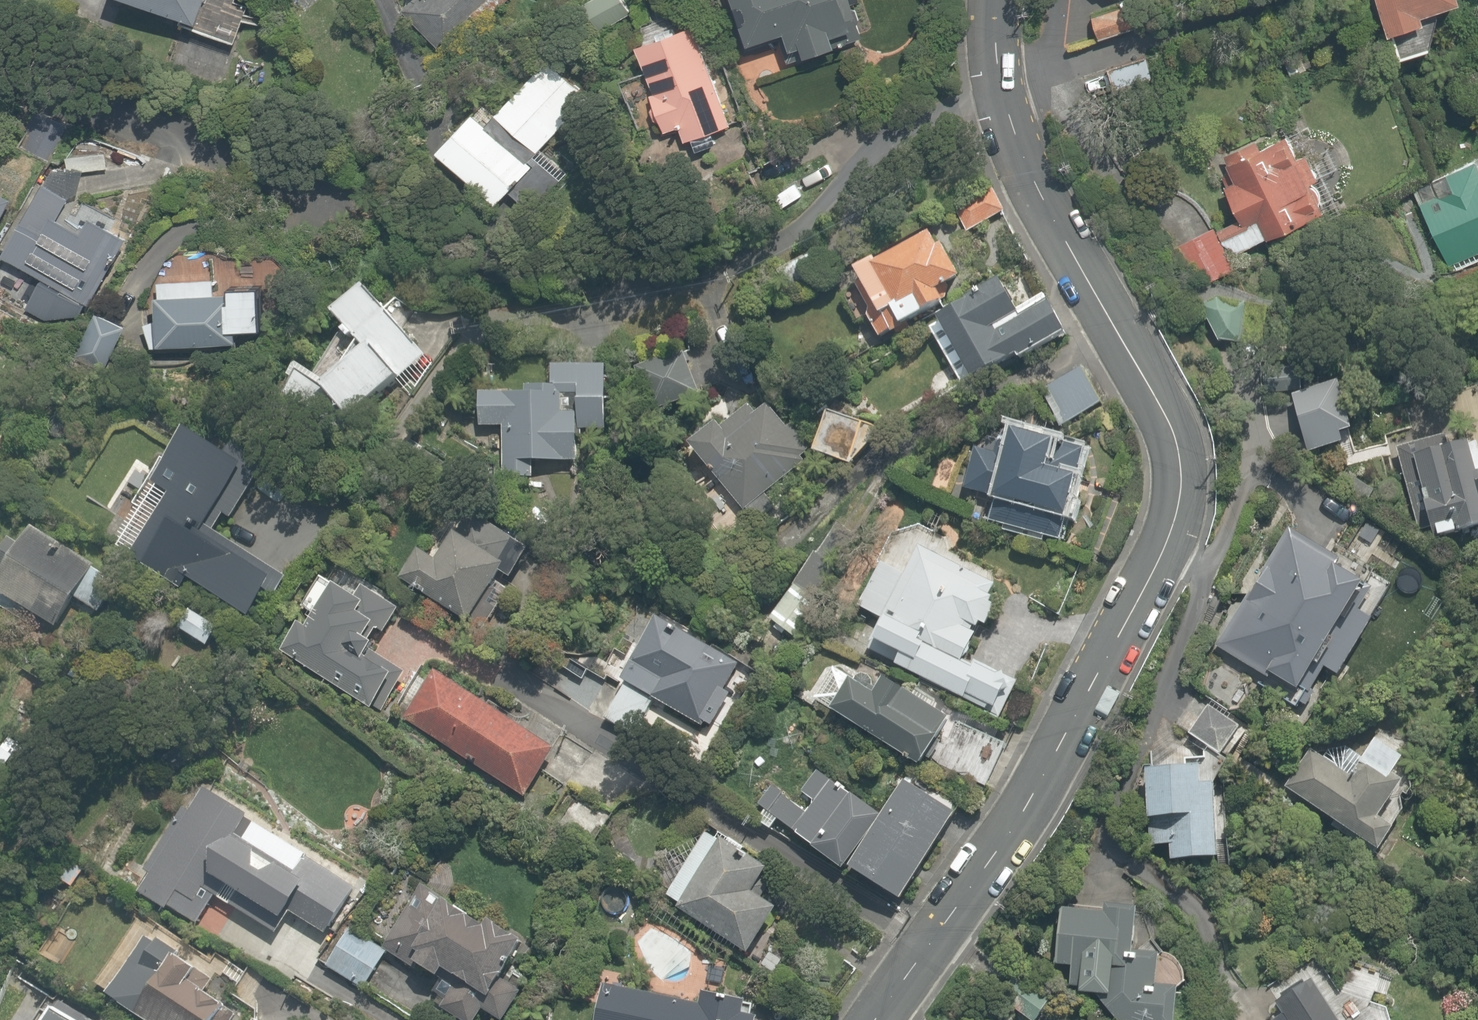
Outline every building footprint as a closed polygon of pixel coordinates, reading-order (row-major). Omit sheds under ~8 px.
[(238,44),(252,6),(239,1),(240,0),(151,0),(186,17),(183,24),(238,44)] [(436,47),(443,40),(445,43),(472,18),(479,25),(480,24),(507,0),(412,0),(402,9),(436,47)] [(599,29),(630,11),(624,0),(591,0),(585,4),(599,29)] [(748,49),(781,37),(790,61),(806,55),(809,63),(841,52),(839,45),(865,36),(852,0),(853,0),(731,0),(748,49)] [(1385,31),(1390,30),(1398,55),(1428,44),(1436,12),(1434,7),(1452,0),(1376,0),(1385,31)] [(1132,24),(1125,5),(1092,16),(1098,36),(1132,24)] [(711,132),(730,125),(694,25),(638,45),(655,92),(651,94),(665,133),(679,128),(684,142),(691,139),(695,151),(715,144),(711,132)] [(1152,74),(1145,54),(1107,67),(1113,87),(1152,74)] [(509,189),(531,210),(559,180),(533,156),(588,97),(548,59),(500,111),(485,98),(472,112),(437,150),(472,182),(495,204),(509,189)] [(1302,158),(1285,122),(1219,155),(1231,179),(1219,186),(1235,219),(1174,249),(1194,289),(1244,265),(1238,252),(1332,206),(1307,155),(1302,158)] [(1412,190),(1448,267),(1477,253),(1477,160),(1412,190)] [(3,256),(91,305),(129,237),(93,216),(84,232),(63,220),(73,202),(43,184),(3,256)] [(12,198),(0,192),(0,220),(12,198)] [(956,278),(929,230),(845,275),(871,323),(905,305),(914,321),(941,306),(933,291),(956,278)] [(146,322),(147,347),(218,344),(239,344),(239,338),(249,338),(249,324),(267,324),(266,310),(283,310),(283,295),(292,286),(291,266),(278,253),(243,254),(244,286),(215,287),(215,282),(165,283),(166,294),(158,294),(159,322),(146,322)] [(1028,309),(1002,275),(942,312),(976,373),(1070,329),(1051,296),(1028,309)] [(342,427),(425,357),(366,287),(336,312),(348,326),(320,376),(301,365),(284,395),(340,426),(340,425),(342,427)] [(75,356),(104,371),(130,324),(101,308),(75,356)] [(653,413),(700,396),(683,351),(637,368),(653,413)] [(504,476),(534,477),(534,462),(580,462),(580,431),(609,431),(610,367),(555,367),(555,388),(528,387),(528,393),(481,393),(481,425),(504,426),(504,476)] [(1065,427),(1108,404),(1089,368),(1046,390),(1065,427)] [(1337,383),(1289,395),(1304,457),(1353,445),(1337,383)] [(747,508),(757,519),(774,505),(765,494),(805,461),(801,456),(813,446),(794,423),(788,428),(769,405),(757,415),(750,406),(723,429),(718,423),(691,444),(745,509),(747,508)] [(818,453),(852,464),(882,430),(831,413),(818,453)] [(1398,449),(1431,545),(1477,529),(1477,455),(1467,425),(1398,449)] [(210,445),(182,427),(134,502),(120,493),(109,510),(117,515),(101,539),(180,589),(186,579),(258,625),(288,579),(210,530),(220,513),(229,518),(265,463),(231,441),(228,446),(215,438),(210,445)] [(983,499),(977,523),(1059,542),(1081,448),(1003,429),(997,456),(971,450),(961,494),(983,499)] [(1398,484),(1387,442),(1340,455),(1351,497),(1398,484)] [(402,579),(484,631),(509,591),(496,583),(502,572),(512,579),(531,549),(469,511),(439,560),(420,549),(402,579)] [(771,619),(797,638),(805,626),(810,630),(824,613),(819,608),(821,605),(813,599),(837,567),(835,566),(856,537),(839,524),(817,553),(816,553),(793,583),(796,585),(771,619)] [(60,626),(79,596),(102,611),(120,582),(98,568),(99,566),(38,527),(27,545),(16,538),(1,563),(12,570),(0,588),(60,626)] [(1326,556),(1286,531),(1211,653),(1258,682),(1252,691),(1296,719),(1324,674),(1336,681),(1395,586),(1332,547),(1326,556)] [(996,583),(919,548),(908,570),(885,563),(861,604),(883,616),(869,647),(998,713),(1016,679),(967,657),(996,583)] [(355,597),(323,577),(278,652),(372,708),(373,706),(381,712),(405,672),(369,650),(373,644),(369,642),(377,629),(384,634),(399,609),(362,586),(355,597)] [(217,627),(187,610),(175,631),(205,648),(217,627)] [(606,720),(634,736),(656,700),(702,727),(740,664),(660,616),(622,679),(629,683),(606,720)] [(825,662),(801,699),(914,772),(947,720),(865,667),(855,682),(825,662)] [(404,719),(525,799),(558,749),(436,669),(404,719)] [(1250,733),(1208,701),(1183,734),(1225,766),(1250,733)] [(1316,743),(1282,788),(1376,861),(1414,812),(1385,790),(1404,765),(1368,736),(1345,766),(1316,743)] [(1217,863),(1214,762),(1187,763),(1187,771),(1144,772),(1146,851),(1168,850),(1168,865),(1217,863)] [(814,844),(844,867),(883,816),(853,793),(852,794),(850,793),(818,770),(802,791),(805,793),(816,801),(807,813),(783,795),(784,794),(783,793),(773,786),(768,793),(760,804),(814,844)] [(549,823),(590,849),(613,812),(573,786),(549,823)] [(292,910),(329,933),(358,886),(310,856),(310,855),(250,817),(251,814),(218,793),(208,787),(204,793),(194,810),(188,807),(148,870),(154,873),(142,892),(170,909),(172,905),(201,923),(219,895),(278,932),(292,910)] [(682,907),(750,952),(779,908),(755,892),(770,869),(726,840),(724,843),(709,834),(670,895),(684,904),(682,907)] [(61,878),(73,887),(86,871),(73,862),(61,878)] [(503,976),(527,940),(493,917),(488,925),(447,898),(445,902),(421,886),(382,945),(413,965),(415,962),(438,978),(431,990),(444,999),(439,1007),(459,1019),(472,1019),(481,1007),(500,1019),(501,1019),(522,988),(503,976)] [(1055,915),(1050,973),(1074,975),(1072,1003),(1099,1005),(1098,1019),(1174,1019),(1176,994),(1156,993),(1159,960),(1131,958),(1136,910),(1101,906),(1100,919),(1055,915)] [(148,1019),(234,1019),(238,1013),(207,994),(216,979),(179,956),(182,950),(151,931),(144,942),(120,927),(106,950),(127,963),(107,995),(148,1019)] [(330,965),(366,988),(389,950),(353,928),(330,965)] [(1315,964),(1272,989),(1290,1019),(1387,1019),(1372,994),(1343,1011),(1315,964)] [(761,1016),(746,1013),(748,1000),(705,991),(702,1003),(605,984),(597,1019),(761,1019),(761,1016)] [(51,997),(38,1019),(91,1019),(51,997)]
